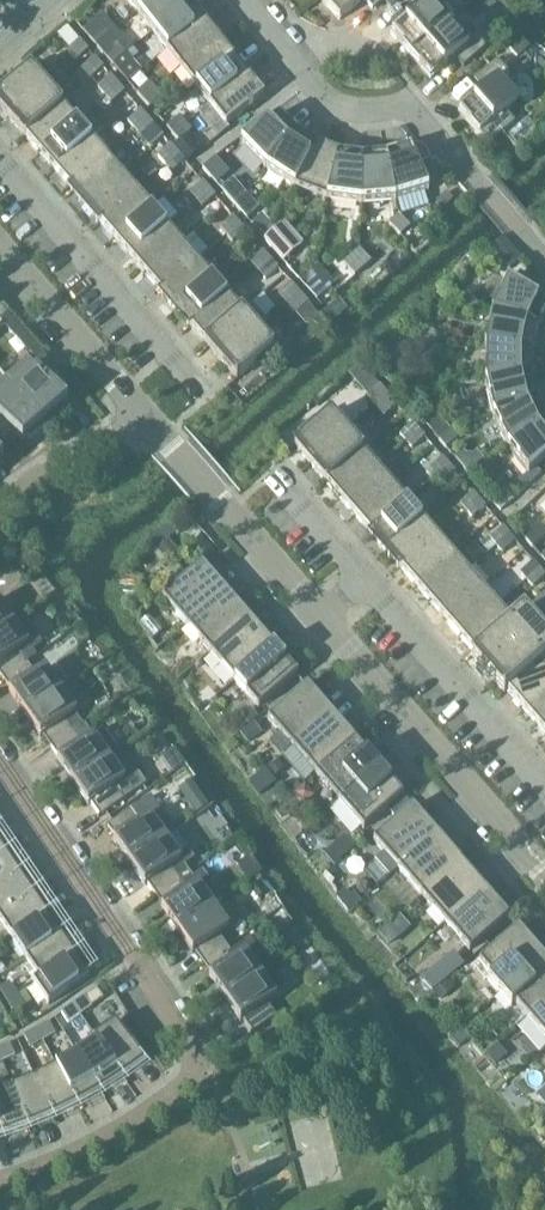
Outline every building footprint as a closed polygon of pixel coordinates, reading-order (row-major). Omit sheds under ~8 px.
[(137,12),(153,0),(127,0),(137,12)] [(153,33),(191,3),(189,0),(153,0),(137,12),(153,33)] [(340,21),(363,0),(322,0),(340,21)] [(373,10),(384,0),(364,0),(373,10)] [(388,4),(391,8),(400,0),(392,0),(388,4)] [(411,56),(450,22),(431,0),(410,0),(407,3),(416,13),(392,34),(411,56)] [(153,33),(167,51),(205,21),(191,3),(153,33)] [(167,51),(182,69),(219,39),(205,21),(167,51)] [(506,21),(496,30),(505,40),(515,31),(506,21)] [(450,22),(411,56),(431,79),(455,58),(464,68),(487,48),(477,37),(469,44),(450,22)] [(102,28),(89,39),(96,46),(109,35),(102,28)] [(519,36),(507,47),(518,59),(530,48),(519,36)] [(182,69),(196,87),(234,57),(219,39),(182,69)] [(80,41),(67,52),(76,62),(88,51),(80,41)] [(107,59),(113,66),(126,55),(120,47),(107,59)] [(126,55),(113,66),(119,73),(132,62),(126,55)] [(196,87),(210,105),(248,75),(234,57),(196,87)] [(95,58),(82,69),(91,79),(104,68),(95,58)] [(47,87),(56,80),(40,61),(0,96),(0,108),(10,120),(47,87)] [(505,112),(518,101),(506,87),(515,80),(498,61),(475,81),(484,91),(459,112),(479,135),(488,140),(497,137),(514,122),(505,112)] [(248,75),(210,105),(227,126),(265,96),(248,75)] [(98,88),(105,96),(118,85),(111,76),(98,88)] [(137,94),(143,101),(156,90),(150,83),(137,94)] [(118,85),(105,96),(112,104),(125,93),(118,85)] [(10,120),(25,137),(62,105),(47,87),(10,120)] [(156,90),(143,101),(149,108),(162,97),(156,90)] [(37,156),(38,156),(77,122),(62,105),(25,137),(26,138),(27,138),(40,153),(37,156)] [(128,122),(135,130),(148,119),(141,111),(128,122)] [(241,144),(266,170),(296,132),(279,114),(241,144)] [(167,128),(173,135),(186,124),(180,117),(167,128)] [(148,119),(135,130),(142,139),(155,127),(148,119)] [(41,154),(56,171),(92,139),(77,122),(38,156),(38,157),(41,154)] [(186,124),(173,135),(177,140),(179,142),(185,137),(192,131),(186,124)] [(266,170),(295,188),(316,145),(296,132),(266,170)] [(171,145),(184,161),(197,150),(185,137),(179,142),(177,140),(171,145)] [(70,188),(70,189),(107,157),(92,139),(56,171),(70,188)] [(295,188),(327,201),(339,154),(338,154),(316,145),(295,188)] [(158,157),(165,165),(178,154),(171,146),(158,157)] [(387,155),(396,203),(400,215),(434,205),(430,192),(418,166),(431,161),(428,154),(422,147),(411,148),(387,155)] [(178,154),(165,165),(172,173),(185,162),(178,154)] [(327,201),(361,205),(362,157),(339,154),(327,201)] [(361,205),(396,203),(387,155),(386,155),(362,157),(361,205)] [(70,189),(85,206),(122,174),(107,157),(70,189)] [(85,206),(100,224),(137,191),(122,174),(85,206)] [(232,181),(221,190),(235,207),(245,196),(232,181)] [(190,194),(196,201),(209,190),(203,183),(190,194)] [(209,190),(196,201),(203,208),(215,197),(209,190)] [(102,224),(116,241),(152,209),(137,191),(100,224),(101,224),(102,224)] [(447,195),(437,204),(443,211),(453,203),(447,195)] [(245,196),(235,207),(246,219),(257,209),(245,196)] [(116,241),(131,258),(167,226),(152,209),(116,241)] [(389,224),(401,236),(410,228),(399,215),(389,224)] [(221,229),(227,236),(240,224),(233,217),(221,229)] [(284,220),(263,239),(284,262),(302,247),(303,241),(284,220)] [(240,224),(227,236),(233,243),(246,231),(240,224)] [(143,277),(143,278),(183,244),(167,226),(131,258),(146,275),(143,277)] [(160,292),(161,293),(198,261),(183,244),(143,278),(144,278),(147,276),(160,292)] [(360,250),(352,257),(363,270),(371,263),(360,250)] [(250,263),(257,270),(269,259),(263,252),(250,263)] [(363,270),(352,257),(344,264),(355,277),(363,270)] [(269,259),(257,270),(263,277),(276,266),(269,259)] [(161,293),(176,310),(213,278),(198,261),(161,293)] [(309,273),(306,287),(318,300),(332,288),(329,285),(333,282),(318,265),(309,273)] [(191,328),(228,295),(237,288),(222,270),(213,278),(176,310),(191,328)] [(492,314),(538,330),(544,315),(544,289),(544,288),(538,285),(522,275),(515,286),(507,282),(492,314)] [(278,295),(287,305),(300,293),(291,284),(278,295)] [(300,293),(287,305),(295,315),(308,303),(300,293)] [(205,344),(206,345),(243,313),(228,295),(191,328),(192,329),(192,328),(205,343),(205,344)] [(243,313),(206,345),(221,362),(258,330),(267,322),(278,313),(263,295),(252,305),(243,313)] [(470,296),(460,304),(471,317),(481,309),(470,296)] [(6,314),(9,312),(0,302),(0,320),(6,314)] [(330,308),(320,317),(330,329),(340,320),(330,308)] [(0,320),(0,321),(24,347),(31,341),(6,314),(0,320)] [(492,314),(485,348),(533,353),(538,330),(492,314)] [(258,330),(221,362),(237,380),(256,364),(258,367),(257,367),(258,368),(274,354),(273,353),(271,351),(274,348),(258,330)] [(431,330),(415,344),(426,357),(442,343),(431,330)] [(403,355),(394,345),(383,356),(391,365),(403,355)] [(485,348),(485,382),(533,377),(533,354),(533,353),(485,348)] [(27,357),(5,376),(14,387),(47,425),(64,411),(62,408),(68,403),(57,391),(67,382),(48,360),(43,355),(33,364),(27,357)] [(2,439),(12,430),(23,443),(29,437),(31,439),(47,425),(5,376),(0,381),(0,436),(2,439)] [(485,382),(492,416),(538,400),(533,378),(533,377),(485,382)] [(367,398),(376,407),(389,396),(380,386),(367,398)] [(389,396),(376,407),(385,417),(397,406),(389,396)] [(507,447),(544,424),(544,415),(538,401),(538,400),(492,416),(507,447)] [(294,447),(310,465),(347,433),(331,414),(328,417),(326,414),(327,414),(326,413),(309,427),(310,428),(311,428),(313,430),(294,447)] [(434,413),(423,422),(439,441),(450,431),(434,413)] [(400,435),(406,442),(419,431),(413,424),(400,435)] [(507,447),(529,475),(544,460),(544,424),(507,447)] [(439,441),(446,449),(459,438),(452,430),(450,431),(439,441)] [(419,431),(406,442),(412,449),(425,438),(419,431)] [(310,465),(325,482),(362,450),(347,433),(310,465)] [(362,450),(325,482),(327,483),(340,498),(338,501),(377,467),(384,462),(368,444),(362,450)] [(430,470),(426,473),(432,480),(436,477),(449,465),(443,458),(430,470)] [(449,465),(436,477),(443,484),(455,473),(449,465)] [(341,500),(356,516),(392,485),(377,467),(338,501),(339,502),(341,500)] [(370,533),(371,534),(407,502),(392,485),(356,516),(370,533)] [(493,503),(502,512),(515,499),(506,491),(493,503)] [(460,504),(466,510),(479,500),(473,493),(460,504)] [(479,500),(466,510),(473,518),(486,507),(479,500)] [(371,534),(386,551),(423,519),(407,502),(371,534)] [(386,551),(401,569),(438,537),(423,519),(386,551)] [(526,541),(532,548),(544,537),(544,529),(543,526),(539,530),(526,541)] [(491,539),(497,546),(510,535),(504,528),(491,539)] [(510,535),(497,546),(503,553),(516,542),(510,535)] [(402,569),(416,586),(453,554),(438,537),(401,569),(401,570),(402,569)] [(169,540),(157,551),(166,562),(178,552),(169,540)] [(207,544),(200,549),(208,558),(214,552),(207,544)] [(428,605),(468,571),(453,554),(416,586),(431,602),(428,605)] [(521,574),(527,581),(540,569),(534,562),(521,574)] [(163,599),(187,627),(227,593),(202,565),(163,599)] [(527,581),(533,588),(544,577),(544,575),(540,569),(527,581)] [(432,603),(446,620),(483,589),(468,571),(428,605),(429,606),(432,603)] [(458,639),(459,640),(498,606),(483,589),(446,620),(461,637),(458,639)] [(187,627),(211,654),(250,620),(227,593),(187,627)] [(532,607),(541,617),(544,613),(544,595),(532,607)] [(13,623),(0,605),(0,632),(13,623)] [(462,638),(476,654),(477,655),(513,623),(512,623),(498,606),(459,640),(459,641),(462,638)] [(508,691),(507,690),(544,659),(544,660),(544,659),(544,637),(524,613),(512,623),(513,623),(477,655),(476,654),(472,657),(505,694),(508,691)] [(27,664),(38,657),(33,650),(43,642),(24,615),(13,623),(0,632),(0,676),(3,681),(27,664)] [(211,654),(234,681),(274,647),(250,620),(211,654)] [(162,633),(154,641),(162,649),(170,642),(162,633)] [(274,647),(234,681),(259,709),(298,675),(274,647)] [(508,691),(523,708),(544,688),(544,660),(544,659),(507,690),(508,691)] [(9,694),(25,716),(61,691),(45,669),(35,676),(27,664),(3,681),(12,692),(9,694)] [(192,675),(180,686),(191,697),(198,690),(198,682),(192,675)] [(61,691),(25,716),(40,739),(43,737),(51,748),(83,726),(75,715),(89,704),(74,682),(61,691)] [(268,720),(293,748),(332,714),(308,686),(268,720)] [(538,725),(544,719),(544,688),(523,708),(538,725)] [(251,708),(242,716),(248,724),(258,716),(251,708)] [(293,748),(316,775),(356,741),(332,714),(293,748)] [(254,721),(239,732),(248,743),(262,732),(254,721)] [(75,732),(51,748),(60,760),(57,762),(73,784),(109,759),(119,752),(111,741),(103,730),(93,737),(85,725),(84,726),(83,726),(75,732)] [(316,775),(340,802),(379,768),(356,741),(316,775)] [(109,759),(73,784),(89,807),(91,805),(100,817),(98,818),(99,819),(147,785),(140,775),(139,774),(138,774),(138,773),(137,773),(136,772),(135,772),(134,771),(133,771),(132,771),(119,752),(109,759)] [(173,752),(162,760),(172,774),(184,766),(173,752)] [(277,762),(267,771),(273,778),(284,769),(277,762)] [(265,768),(249,779),(250,780),(254,786),(259,793),(260,794),(275,783),(273,778),(267,771),(265,768)] [(379,768),(340,802),(364,830),(388,810),(404,796),(379,768)] [(306,784),(294,794),(303,804),(315,794),(306,784)] [(200,794),(188,803),(197,815),(209,807),(200,794)] [(114,842),(129,864),(176,831),(152,796),(106,828),(106,829),(108,828),(116,840),(114,842)] [(404,796),(388,810),(392,815),(408,801),(404,796)] [(408,801),(392,815),(397,821),(413,807),(408,801)] [(397,821),(374,841),(384,853),(375,861),(389,877),(398,869),(438,835),(413,807),(397,821)] [(148,885),(156,897),(190,873),(185,867),(196,859),(176,831),(129,864),(145,887),(148,885)] [(345,834),(324,853),(334,865),(356,846),(345,834)] [(398,869),(422,896),(461,862),(438,835),(398,869)] [(247,853),(235,861),(246,877),(258,869),(254,865),(250,858),(247,853)] [(20,876),(7,855),(0,860),(0,889),(20,876)] [(422,896),(445,923),(485,889),(461,862),(422,896)] [(177,933),(213,907),(224,899),(204,870),(193,877),(190,873),(156,897),(164,908),(162,910),(177,933)] [(34,896),(20,876),(0,889),(0,919),(34,896)] [(345,888),(336,895),(341,902),(346,908),(348,911),(357,903),(345,888)] [(485,889),(445,923),(470,951),(509,917),(485,889)] [(13,940),(48,916),(34,896),(0,919),(0,921),(13,940)] [(415,902),(408,908),(411,912),(419,905),(415,902)] [(196,953),(204,965),(228,948),(219,936),(229,929),(213,907),(177,933),(193,955),(196,953)] [(13,940),(26,960),(61,936),(48,916),(13,940)] [(488,980),(500,994),(543,956),(519,928),(479,962),(492,977),(488,980)] [(33,983),(34,984),(75,956),(61,936),(26,960),(39,979),(33,983)] [(228,948),(204,965),(212,976),(210,978),(225,1001),(271,968),(250,938),(231,952),(228,948)] [(75,956),(34,984),(49,1005),(89,978),(75,956)] [(527,1017),(544,1002),(544,958),(543,956),(500,994),(511,1007),(515,1004),(527,1017)] [(454,957),(444,966),(451,974),(462,965),(454,957)] [(271,968),(225,1001),(241,1023),(244,1021),(252,1033),(250,1034),(251,1035),(276,1017),(267,1004),(277,997),(287,991),(271,968)] [(448,980),(434,992),(439,998),(453,986),(448,980)] [(7,1002),(17,996),(10,983),(0,989),(0,990),(7,1002)] [(17,996),(7,1002),(15,1014),(25,1008),(17,996)] [(85,997),(73,1006),(80,1015),(92,1007),(85,997)] [(544,1037),(544,1002),(527,1017),(544,1037)] [(80,1015),(73,1006),(62,1014),(69,1024),(80,1015)] [(115,1022),(95,1037),(122,1078),(145,1062),(115,1022)] [(50,1023),(37,1030),(43,1041),(55,1034),(50,1023)] [(461,1029),(450,1038),(459,1048),(469,1039),(461,1029)] [(43,1041),(37,1030),(24,1037),(30,1048),(43,1041)] [(97,1044),(78,1056),(100,1092),(122,1078),(95,1037),(94,1038),(97,1044)] [(0,1050),(0,1057),(2,1062),(15,1056),(10,1045),(0,1050)] [(496,1045),(486,1054),(495,1065),(506,1056),(496,1045)] [(78,1056),(57,1068),(76,1105),(100,1092),(78,1056)] [(57,1068),(35,1078),(52,1117),(76,1105),(57,1068)] [(35,1078),(12,1088),(27,1127),(52,1117),(35,1078)] [(2,1136),(27,1127),(12,1088),(0,1092),(0,1129),(2,1136)]
